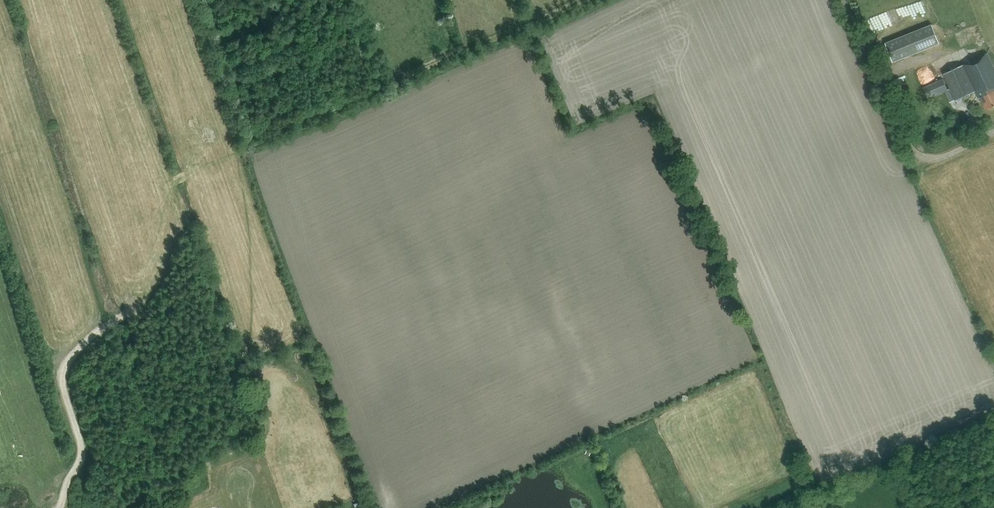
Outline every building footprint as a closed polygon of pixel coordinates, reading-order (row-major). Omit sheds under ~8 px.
[(932,24),(885,42),(893,62),(940,43),(932,24)] [(950,88),(948,89),(943,78),(923,87),(928,99),(945,91),(950,103),(975,91),(978,99),(981,97),(987,109),(993,106),(993,68),(987,53),(985,55),(944,75),(950,88)]
